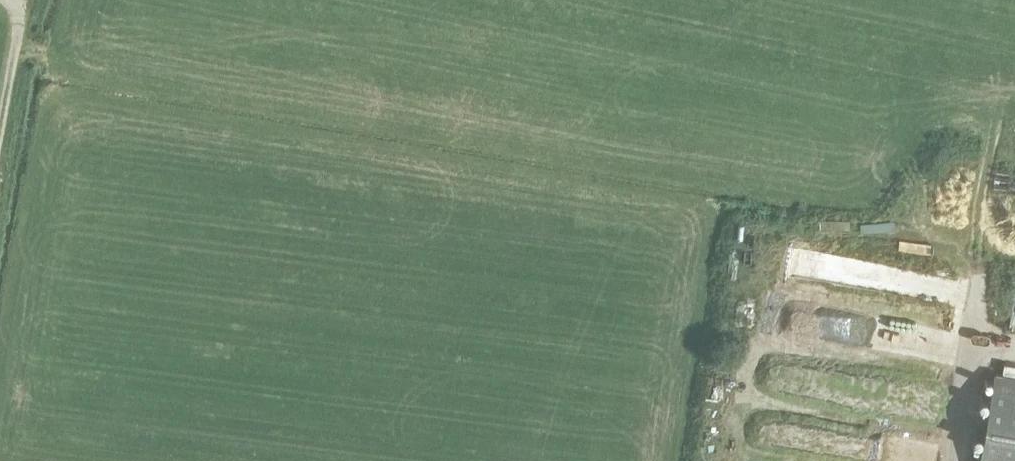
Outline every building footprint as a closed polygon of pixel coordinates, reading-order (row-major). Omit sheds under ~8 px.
[(995,372),(979,460),(1014,460),(1014,376),(995,372)]
